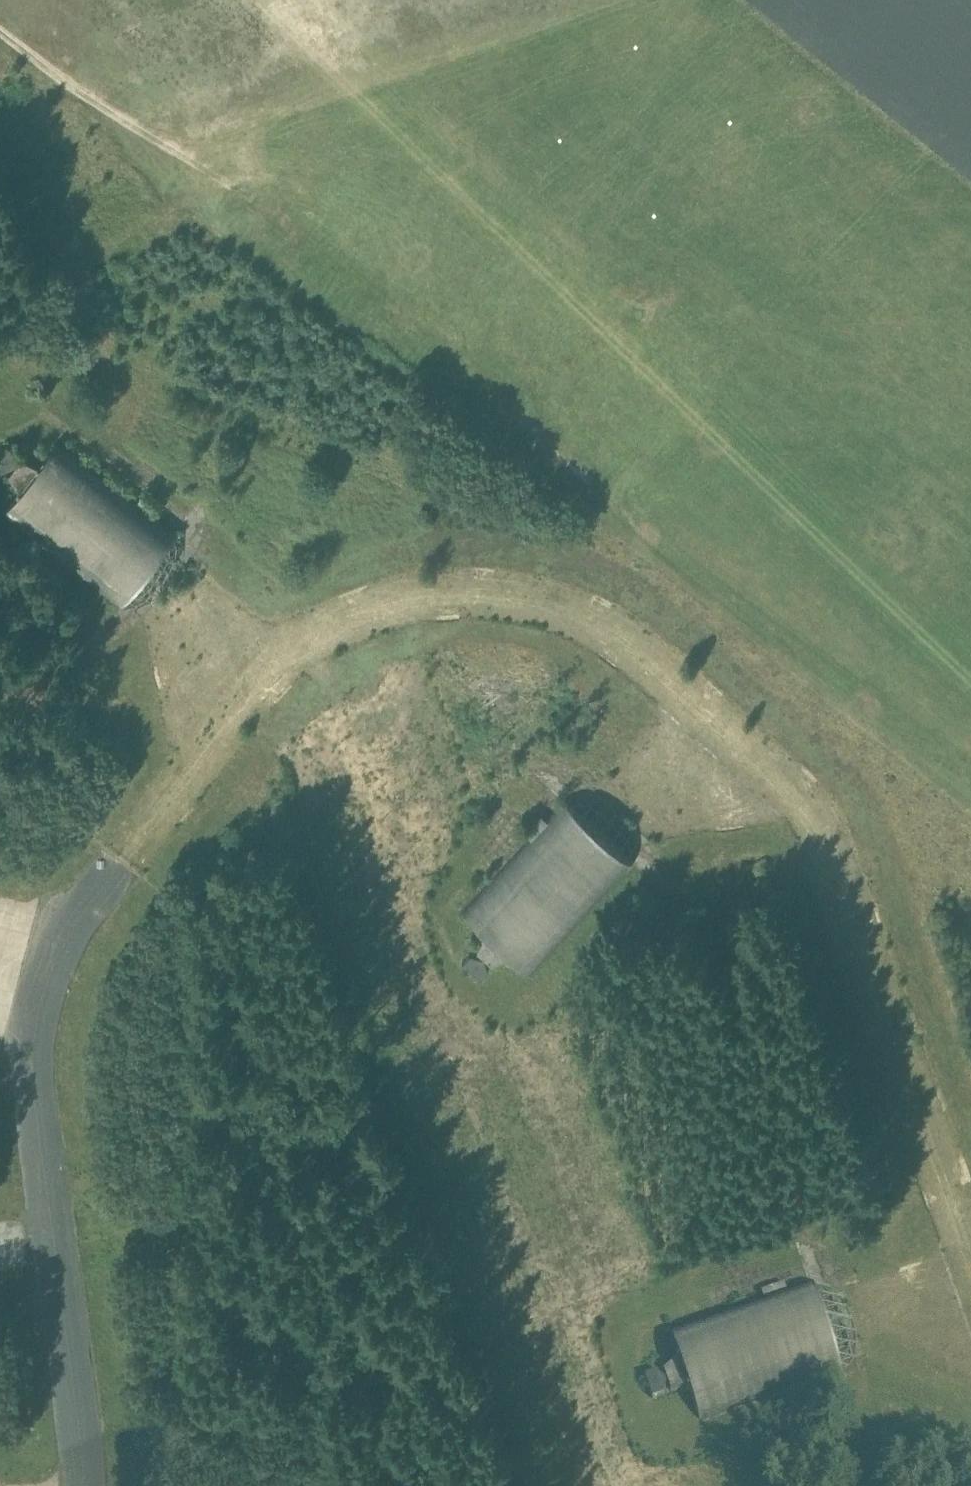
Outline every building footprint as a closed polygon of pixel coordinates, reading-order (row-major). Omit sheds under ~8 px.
[(9,473),(20,490),(2,514),(118,606),(176,531),(157,517),(161,511),(141,495),(137,501),(120,488),(58,440),(39,465),(21,457),(9,473)] [(17,452),(7,444),(0,453),(0,470),(2,471),(15,465),(17,452)] [(462,909),(483,929),(481,932),(484,935),(477,949),(495,963),(508,956),(511,960),(513,957),(530,973),(634,863),(564,800),(547,818),(542,813),(524,832),(529,837),(462,909)] [(756,875),(771,868),(766,858),(751,865),(756,875)] [(489,969),(484,956),(471,953),(462,962),(480,978),(489,969)] [(763,1299),(668,1332),(677,1359),(675,1360),(676,1364),(664,1373),(670,1391),(685,1391),(686,1393),(689,1393),(699,1419),(842,1371),(811,1282),(788,1291),(786,1284),(761,1293),(763,1299)] [(667,1382),(657,1373),(645,1377),(653,1400),(665,1396),(667,1382)]
